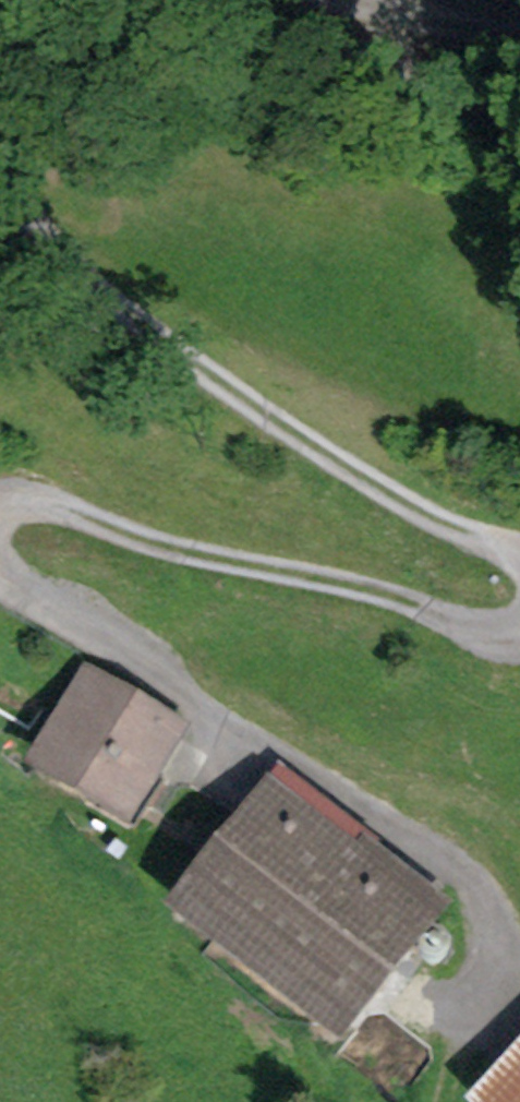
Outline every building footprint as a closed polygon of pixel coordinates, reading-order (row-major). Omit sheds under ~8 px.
[(85,668),(19,774),(122,837),(188,731),(85,668)] [(279,766),(164,916),(337,1048),(452,899),(279,766)] [(471,1101),(519,1101),(519,1051),(471,1101)]
